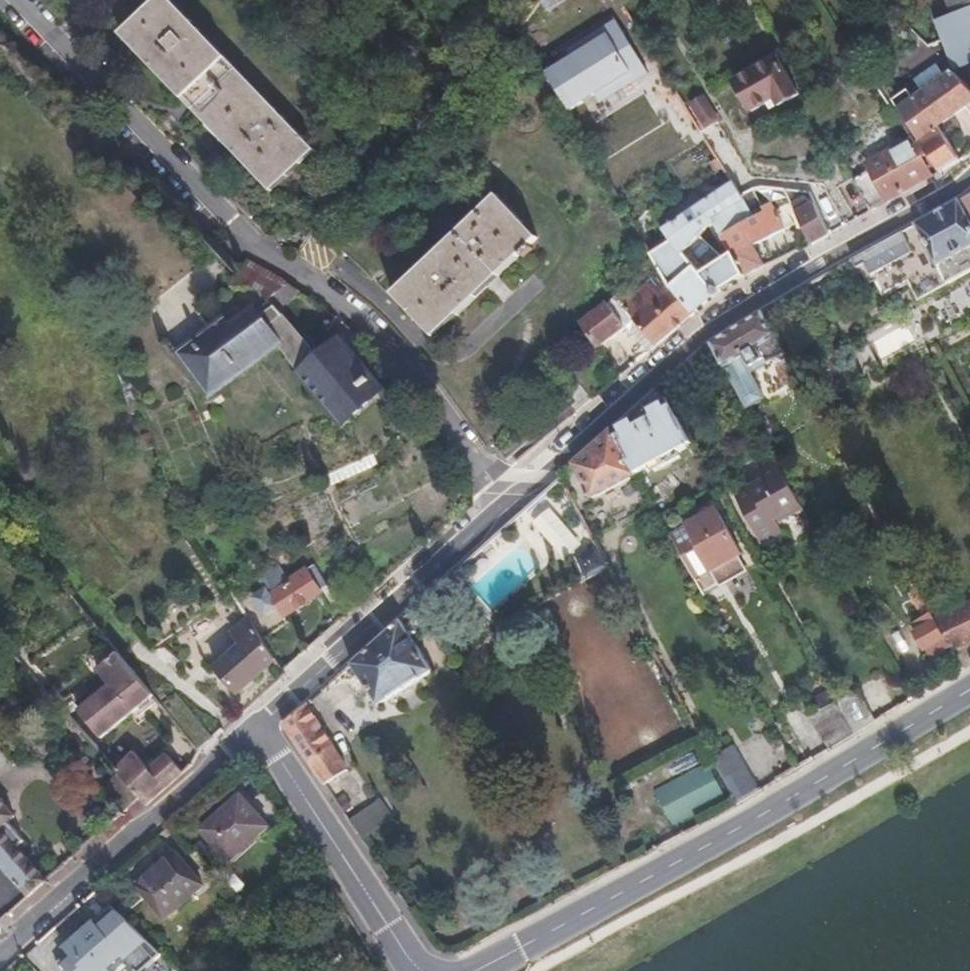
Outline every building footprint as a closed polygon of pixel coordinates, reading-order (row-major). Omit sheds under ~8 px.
[(173,0),(158,0),(122,34),(274,192),(317,150),(173,0)] [(951,14),(969,7),(969,0),(946,0),(951,14)] [(951,14),(935,20),(943,41),(948,56),(954,70),(969,63),(969,7),(951,14)] [(617,14),(537,60),(567,114),(597,97),(600,102),(651,73),(617,14)] [(948,56),(943,41),(931,45),(945,59),(948,56)] [(801,95),(779,56),(735,80),(753,112),(775,99),(780,106),(801,95)] [(941,127),(968,107),(969,111),(969,89),(942,60),(906,85),(908,89),(892,100),(918,138),(919,138),(921,141),(930,155),(941,173),(962,161),(941,127)] [(716,116),(704,95),(693,102),(705,122),(716,116)] [(869,171),(857,178),(875,210),(934,177),(924,158),(930,155),(921,141),(917,143),(913,137),(865,163),(869,171)] [(735,182),(664,229),(673,241),(652,254),(667,278),(673,287),(696,314),(721,293),(747,276),(733,254),(727,258),(700,236),(706,230),(716,224),(722,235),(756,217),(743,196),(735,182)] [(498,195),(394,294),(436,337),(540,238),(498,195)] [(961,201),(969,217),(969,196),(961,201)] [(845,264),(852,278),(863,271),(870,284),(876,281),(884,297),(909,283),(920,300),(969,272),(969,217),(961,201),(845,264)] [(733,254),(747,276),(766,266),(755,246),(786,229),(773,203),(764,208),(766,212),(756,217),(722,235),(733,254)] [(797,215),(812,244),(830,233),(815,203),(797,215)] [(667,278),(654,288),(661,297),(673,287),(667,278)] [(650,351),(696,314),(673,287),(661,297),(654,288),(648,281),(624,302),(618,294),(608,302),(626,329),(630,326),(650,351)] [(301,291),(290,283),(269,301),(273,307),(263,315),(258,309),(231,328),(223,318),(177,352),(204,388),(231,368),(238,376),(280,345),(297,372),(313,391),(323,382),(353,417),(385,390),(338,336),(318,353),(280,309),(301,291)] [(626,329),(608,302),(581,323),(599,349),(626,329)] [(714,344),(733,379),(781,349),(763,314),(714,344)] [(897,329),(871,342),(878,358),(905,344),(897,329)] [(210,396),(238,376),(231,368),(204,388),(210,396)] [(353,417),(323,382),(313,391),(343,425),(353,417)] [(593,400),(579,384),(565,395),(579,411),(593,400)] [(671,400),(614,432),(618,439),(637,474),(694,443),(671,400)] [(614,432),(613,430),(575,463),(594,497),(637,474),(618,439),(614,432)] [(802,505),(776,459),(757,469),(761,476),(734,492),(762,543),(783,532),(776,519),(802,505)] [(681,483),(672,473),(658,485),(666,499),(681,483)] [(666,499),(658,485),(647,492),(648,493),(654,504),(654,505),(666,499)] [(542,496),(524,514),(570,559),(588,540),(542,496)] [(671,535),(695,578),(713,569),(714,571),(740,556),(743,554),(717,508),(688,524),(688,526),(671,535)] [(609,566),(599,547),(579,558),(589,577),(609,566)] [(713,569),(695,578),(705,595),(749,571),(740,556),(714,571),(713,569)] [(260,579),(263,585),(240,601),(248,614),(260,605),(264,612),(276,604),(286,619),(287,618),(321,595),(340,622),(357,606),(341,582),(332,588),(315,563),(291,579),(281,565),(260,579)] [(935,619),(936,621),(951,647),(952,650),(969,642),(969,603),(935,619)] [(260,605),(248,614),(250,617),(265,640),(290,623),(287,618),(286,619),(276,604),(264,612),(260,605)] [(910,623),(916,633),(936,621),(935,619),(931,611),(910,623)] [(265,640),(250,617),(233,632),(242,645),(216,667),(240,695),(278,661),(265,640)] [(434,670),(401,619),(353,663),(379,705),(434,670)] [(916,633),(915,633),(925,649),(927,648),(933,658),(951,647),(936,621),(916,633)] [(155,696),(119,652),(98,669),(111,685),(79,711),(103,739),(155,696)] [(859,690),(837,702),(838,703),(860,693),(859,690)] [(860,693),(838,703),(855,733),(876,720),(860,693)] [(808,715),(829,749),(855,733),(838,703),(837,702),(808,715)] [(350,769),(308,704),(284,724),(310,762),(325,785),(350,769)] [(150,769),(135,752),(116,770),(119,773),(134,791),(141,797),(148,805),(185,773),(167,754),(150,769)] [(712,763),(656,787),(671,821),(727,797),(712,763)] [(134,791),(119,773),(106,786),(128,809),(141,797),(134,791)] [(270,826),(241,794),(201,830),(227,860),(255,835),(257,838),(270,826)] [(360,808),(365,831),(391,826),(386,803),(360,808)] [(30,896),(48,880),(30,859),(19,847),(25,841),(8,822),(2,827),(0,826),(0,862),(30,896)] [(36,853),(25,841),(19,847),(30,859),(36,853)] [(166,919),(204,885),(176,852),(137,886),(166,919)] [(58,961),(67,970),(117,970),(147,942),(114,908),(58,961)]
